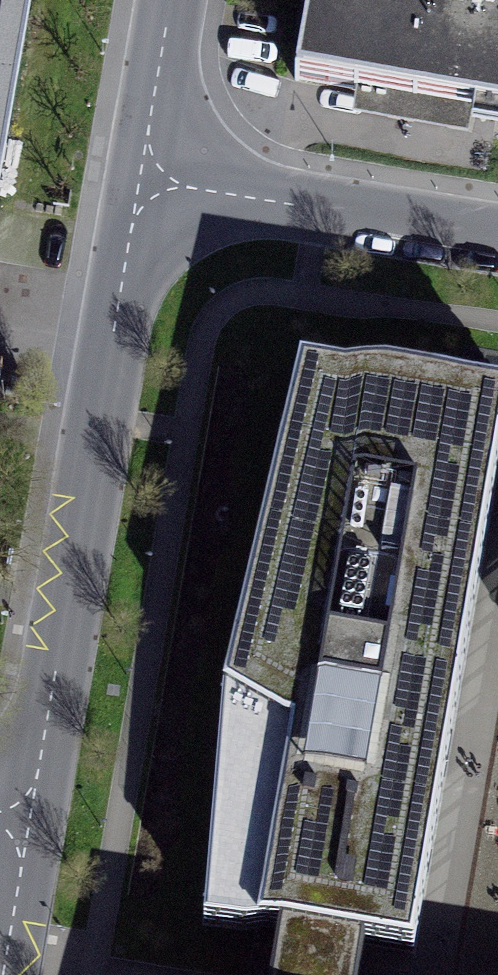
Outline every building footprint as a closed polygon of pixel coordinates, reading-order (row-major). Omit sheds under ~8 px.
[(8,276),(60,0),(0,0),(0,275),(8,276)] [(355,69),(497,94),(497,0),(366,0),(355,69)] [(322,329),(236,690),(231,908),(454,943),(484,752),(497,664),(497,357),(322,329)] [(216,956),(213,974),(316,974),(216,956)]
